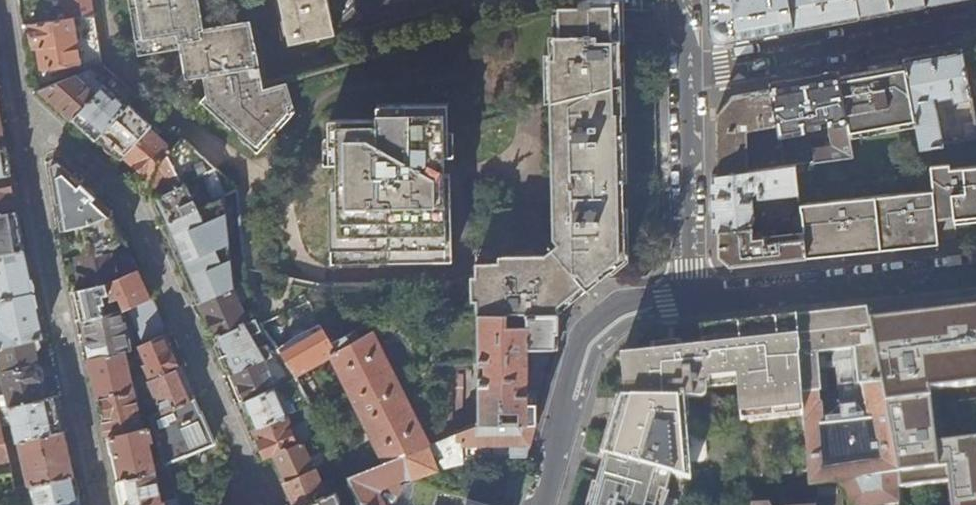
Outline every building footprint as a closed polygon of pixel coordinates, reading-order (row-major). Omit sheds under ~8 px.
[(92,0),(64,0),(68,19),(94,15),(92,0)] [(200,0),(130,0),(138,48),(179,41),(185,78),(204,75),(207,94),(200,101),(257,153),(295,112),(285,78),(263,84),(251,21),(205,28),(200,0)] [(289,44),(334,34),(326,0),(279,0),(289,44)] [(552,236),(557,243),(552,247),(544,254),(477,255),(476,314),(559,312),(572,301),(586,288),(604,274),(624,258),(621,11),(644,11),(644,0),(578,0),(559,5),(559,35),(555,35),(555,57),(550,57),(552,236)] [(787,0),(709,0),(709,33),(721,42),(793,29),(787,0)] [(856,0),(787,0),(793,29),(822,23),(859,17),(856,0)] [(924,0),(856,0),(859,17),(893,11),(925,5),(924,0)] [(102,63),(94,15),(68,19),(29,24),(30,28),(28,28),(30,44),(33,43),(34,47),(38,47),(39,57),(41,67),(59,64),(60,70),(63,72),(66,71),(68,70),(69,69),(68,67),(79,65),(80,73),(102,63)] [(970,98),(961,49),(923,56),(903,59),(904,65),(915,122),(920,146),(943,143),(934,97),(939,96),(939,98),(952,96),(953,101),(970,98)] [(74,118),(114,74),(103,64),(102,63),(80,73),(40,89),(58,105),(73,119),(74,118)] [(915,122),(904,65),(883,69),(838,77),(848,132),(915,122)] [(848,132),(838,77),(837,71),(803,78),(770,84),(771,88),(777,123),(785,164),(796,163),(801,162),(800,153),(791,154),(788,136),(812,132),(811,123),(831,120),(832,125),(830,125),(834,145),(814,148),(816,160),(852,155),(848,132)] [(130,102),(137,95),(114,74),(74,118),(82,125),(97,138),(98,137),(130,102)] [(777,123),(771,88),(755,91),(732,96),(716,115),(717,174),(748,170),(748,129),(777,123)] [(153,124),(130,102),(98,137),(109,147),(121,158),(124,155),(148,129),(153,124)] [(331,219),(332,263),(452,260),(444,155),(448,154),(447,104),(377,105),(377,119),(329,120),(330,163),(337,163),(339,219),(331,219)] [(975,122),(967,123),(970,140),(975,139),(975,129),(975,122)] [(149,174),(171,150),(156,136),(161,131),(153,124),(148,129),(124,155),(134,163),(133,169),(140,175),(149,174)] [(234,183),(182,136),(171,150),(196,208),(236,189),(233,183),(234,183)] [(6,144),(4,145),(0,145),(0,176),(9,174),(11,174),(7,154),(6,144)] [(196,208),(171,150),(149,174),(148,175),(144,179),(149,188),(155,201),(165,223),(183,214),(196,208)] [(85,188),(57,162),(51,165),(61,230),(79,227),(88,226),(111,212),(85,188)] [(805,170),(804,162),(801,162),(796,163),(797,171),(805,170)] [(799,191),(797,171),(796,163),(785,164),(748,170),(717,174),(712,175),(712,201),(713,230),(718,229),(750,226),(754,217),(752,199),(748,196),(753,190),(757,190),(757,196),(799,191)] [(935,220),(954,218),(955,223),(975,221),(975,167),(949,169),(948,164),(930,166),(932,191),(876,196),(881,250),(895,249),(938,245),(935,220)] [(9,174),(0,176),(0,214),(15,211),(13,198),(9,174)] [(246,280),(236,189),(196,208),(183,214),(218,293),(231,287),(246,280)] [(881,250),(876,196),(800,203),(801,213),(806,258),(841,254),(881,250)] [(17,211),(15,211),(0,214),(0,253),(23,249),(19,223),(17,211)] [(105,250),(124,240),(120,230),(111,212),(88,226),(79,227),(80,232),(78,235),(80,246),(84,247),(85,256),(95,255),(105,250)] [(806,258),(801,213),(794,214),(796,234),(751,237),(750,226),(718,229),(718,255),(730,265),(758,262),(806,258)] [(218,293),(183,214),(165,223),(162,224),(170,241),(190,287),(198,303),(201,301),(217,294),(218,293)] [(131,256),(124,240),(105,250),(117,280),(138,270),(131,256)] [(23,249),(0,253),(0,299),(33,292),(28,270),(23,249)] [(104,286),(95,255),(85,256),(76,258),(83,289),(104,286)] [(141,278),(138,270),(117,280),(104,286),(109,296),(112,302),(119,299),(124,310),(150,297),(141,278)] [(105,298),(109,296),(104,286),(83,289),(74,291),(76,299),(81,320),(82,320),(104,316),(103,307),(106,306),(105,298)] [(247,323),(231,287),(218,293),(217,294),(201,301),(207,316),(216,335),(247,323)] [(33,292),(0,299),(0,346),(35,339),(43,337),(37,312),(33,292)] [(127,349),(121,316),(126,314),(140,347),(141,346),(163,335),(166,333),(161,321),(150,297),(124,310),(120,312),(120,313),(104,316),(82,320),(86,337),(87,344),(86,345),(88,356),(90,355),(90,358),(91,358),(122,351),(127,349)] [(955,310),(955,302),(940,303),(942,330),(901,335),(873,338),(884,400),(950,394),(949,386),(954,386),(955,396),(963,395),(961,374),(975,373),(975,307),(955,310)] [(810,488),(839,483),(897,474),(884,400),(873,338),(868,311),(814,316),(796,318),(804,415),(809,472),(810,488)] [(559,345),(559,312),(476,314),(477,396),(472,396),(472,416),(477,416),(477,422),(479,422),(499,421),(498,409),(517,409),(517,421),(537,422),(538,399),(538,392),(529,392),(528,346),(559,345)] [(739,398),(741,421),(804,415),(796,318),(744,324),(702,328),(704,348),(691,349),(632,354),(619,355),(624,389),(621,399),(685,399),(699,399),(703,396),(705,394),(706,392),(707,389),(707,386),(738,383),(739,398)] [(245,339),(263,331),(259,323),(257,319),(247,323),(216,335),(214,337),(218,346),(227,366),(230,373),(233,372),(263,360),(271,356),(266,345),(251,352),(245,339)] [(333,343),(321,325),(318,327),(321,332),(329,345),(333,343)] [(427,444),(373,338),(386,330),(383,326),(351,345),(331,357),(386,463),(427,445),(427,444)] [(331,357),(351,345),(346,337),(333,343),(329,345),(321,332),(318,327),(276,351),(294,378),(301,375),(301,374),(331,357)] [(177,366),(170,352),(167,343),(163,335),(141,346),(140,347),(145,360),(144,366),(150,379),(177,366)] [(33,346),(36,346),(35,339),(0,346),(0,366),(1,371),(34,364),(37,363),(35,354),(33,346)] [(131,391),(122,351),(91,358),(90,358),(93,370),(99,398),(131,391)] [(275,387),(263,360),(233,372),(244,399),(275,387)] [(38,381),(34,364),(1,371),(9,406),(42,398),(38,381)] [(185,377),(180,365),(177,366),(150,379),(148,379),(163,413),(192,399),(194,398),(185,377)] [(462,429),(460,372),(452,372),(454,433),(461,429),(462,429)] [(304,380),(301,374),(301,375),(294,378),(298,384),(304,380)] [(286,416),(275,387),(244,399),(247,405),(250,412),(248,415),(253,426),(257,427),(258,428),(286,416)] [(136,407),(137,400),(134,390),(131,391),(99,398),(105,425),(107,438),(109,437),(146,426),(153,424),(150,418),(139,421),(136,407)] [(61,421),(56,395),(42,398),(9,406),(17,440),(19,440),(64,430),(61,421)] [(739,398),(699,399),(685,399),(691,481),(748,496),(746,478),(741,421),(739,398)] [(213,444),(200,414),(196,407),(192,399),(163,413),(153,418),(150,418),(153,424),(168,463),(213,444)] [(691,481),(685,399),(621,399),(614,422),(605,454),(671,474),(691,481)] [(299,443),(291,426),(314,415),(309,406),(286,416),(258,428),(269,456),(273,454),(298,443),(299,443)] [(0,414),(0,504),(21,504),(0,414)] [(809,472),(804,415),(741,421),(746,478),(809,472)] [(413,481),(400,484),(398,479),(407,475),(410,476),(413,475),(413,477),(437,466),(435,462),(455,452),(451,441),(456,439),(457,444),(509,443),(509,454),(527,456),(537,422),(517,421),(499,421),(479,422),(477,422),(462,429),(461,429),(454,433),(427,444),(427,445),(386,463),(355,476),(347,479),(361,504),(406,504),(413,481)] [(156,470),(151,450),(145,446),(149,438),(146,426),(109,437),(113,455),(119,479),(156,470)] [(69,455),(64,430),(19,440),(29,487),(72,475),(73,475),(69,455)] [(312,463),(308,452),(307,452),(302,441),(299,443),(298,443),(273,454),(278,464),(287,483),(315,469),(324,464),(321,459),(312,463)] [(671,474),(605,454),(603,461),(599,477),(591,504),(663,504),(671,474)] [(937,458),(946,504),(975,504),(975,454),(937,458)] [(330,478),(321,482),(315,469),(287,483),(293,497),(297,504),(304,504),(335,490),(336,490),(330,478)] [(156,470),(119,479),(116,479),(118,489),(122,504),(142,504),(163,500),(156,470)] [(355,476),(352,470),(344,473),(347,479),(355,476)] [(897,474),(839,483),(840,489),(850,504),(881,504),(900,503),(897,474)] [(79,499),(78,499),(72,475),(29,487),(33,504),(81,504),(79,499)] [(340,499),(336,490),(335,490),(304,504),(339,504),(340,499)] [(449,501),(452,492),(445,490),(443,499),(449,501)] [(467,496),(464,504),(499,504),(467,496)] [(176,497),(163,500),(142,504),(177,504),(176,497)]
